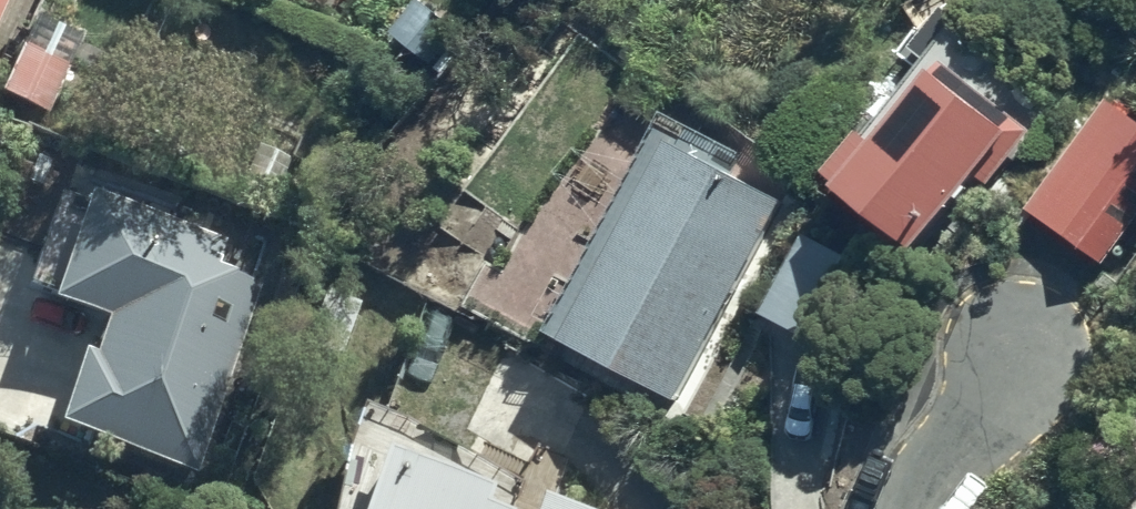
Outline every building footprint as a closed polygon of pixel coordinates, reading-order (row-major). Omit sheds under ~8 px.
[(12,0),(0,0),(0,25),(12,0)] [(74,71),(24,50),(4,98),(53,119),(74,71)] [(1034,136),(953,70),(886,153),(870,139),(832,185),(922,257),(982,183),(990,189),(1034,136)] [(1110,100),(1029,216),(1106,269),(1135,226),(1135,118),(1110,100)] [(679,401),(791,197),(737,168),(744,154),(672,115),(553,333),(679,401)] [(88,339),(63,413),(200,469),(289,249),(96,171),(80,212),(60,204),(29,280),(111,313),(99,342),(88,339)] [(871,273),(810,239),(764,320),(825,354),(871,273)] [(492,501),(499,484),(389,441),(362,508),(513,508),(492,501)] [(547,487),(538,508),(604,508),(547,487)]
